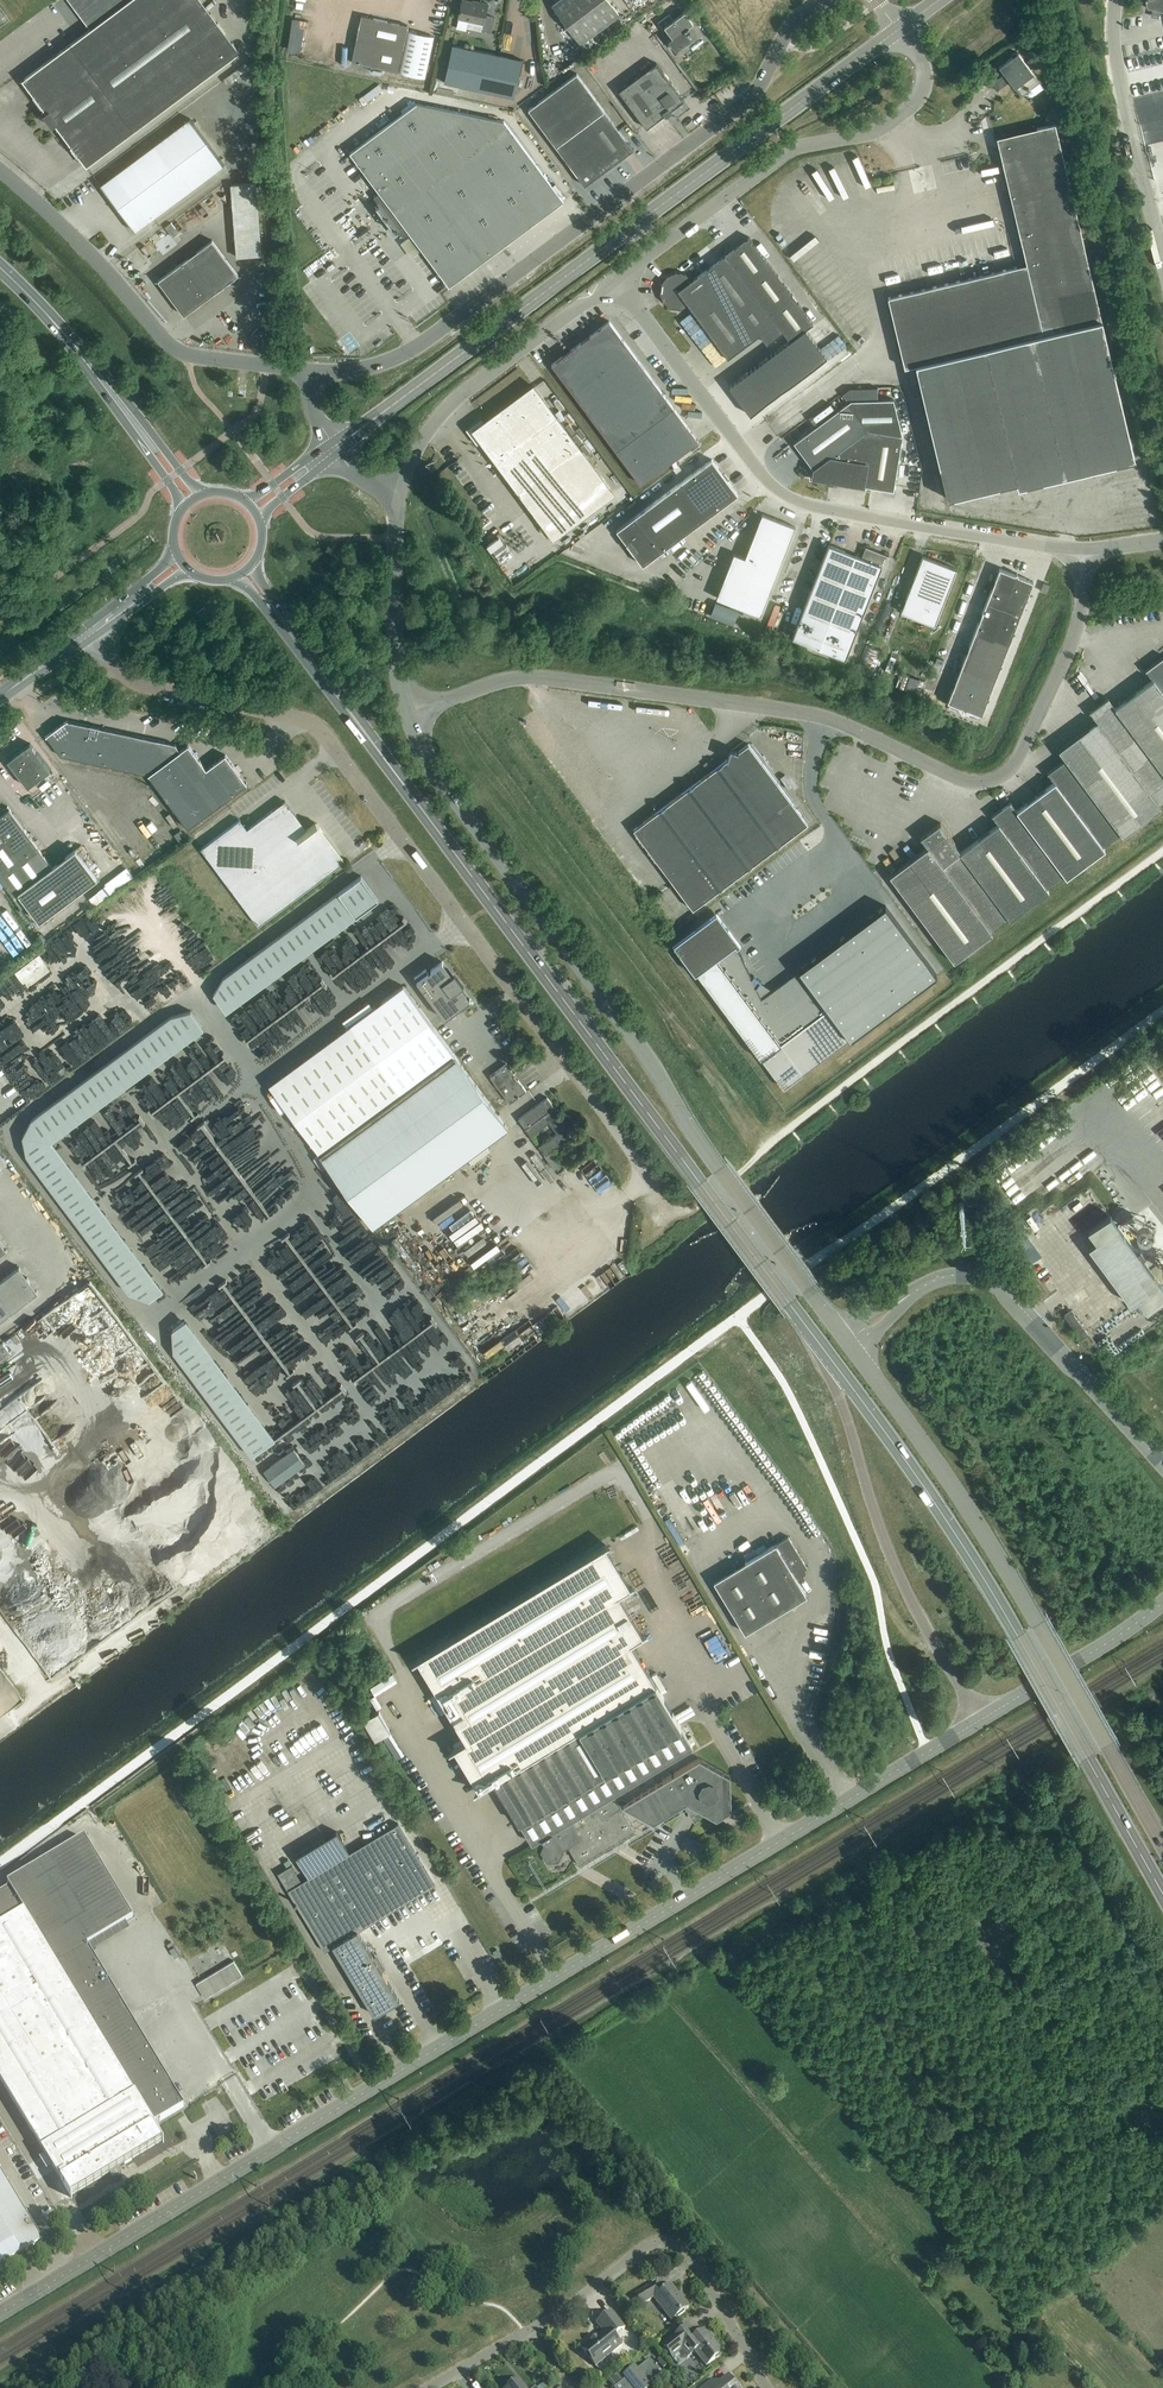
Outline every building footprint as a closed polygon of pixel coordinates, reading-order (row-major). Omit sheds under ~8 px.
[(52,127),(55,124),(86,166),(239,52),(201,0),(68,0),(90,29),(22,80),(46,112),(43,114),(52,127)] [(466,30),(468,20),(483,24),(481,30),(491,33),(495,18),(485,15),(488,4),(477,2),(476,3),(464,0),(462,0),(458,18),(459,18),(457,28),(466,30)] [(581,43),(619,15),(608,0),(559,0),(552,5),(581,43)] [(1145,1),(1147,8),(1162,12),(1162,0),(1148,0),(1145,1)] [(658,23),(663,29),(665,28),(672,37),(668,40),(675,50),(691,39),(686,33),(691,30),(689,26),(693,23),(685,12),(674,20),(669,14),(658,23)] [(352,62),(398,72),(408,26),(362,16),(352,62)] [(434,37),(408,31),(399,73),(425,78),(434,37)] [(444,82),(514,97),(522,60),(452,45),(444,82)] [(1004,74),(991,83),(997,91),(1010,81),(1021,96),(1040,82),(1018,53),(999,67),(1004,74)] [(670,111),(684,100),(656,63),(619,91),(647,128),(665,114),(666,116),(671,112),(670,111)] [(576,73),(528,109),(585,185),(633,149),(576,73)] [(367,102),(383,91),(379,85),(363,96),(367,102)] [(416,103),(350,153),(379,193),(374,197),(386,213),(403,237),(409,233),(449,286),(564,201),(504,121),(416,103)] [(101,185),(135,231),(224,165),(190,119),(101,185)] [(888,297),(905,368),(916,365),(947,499),(1017,483),(1018,488),(1135,460),(1102,320),(1055,123),(997,137),(1027,264),(888,297)] [(261,255),(256,183),(231,185),(237,257),(261,255)] [(178,233),(171,223),(165,227),(173,237),(178,233)] [(665,285),(664,292),(662,292),(665,300),(672,305),(680,307),(688,304),(728,358),(760,334),(767,343),(783,332),(790,341),(813,323),(749,237),(691,281),(685,276),(676,275),(669,278),(664,284),(665,285)] [(158,280),(184,315),(238,275),(212,240),(158,280)] [(609,321),(552,364),(641,484),(699,441),(609,321)] [(751,415),(827,358),(805,329),(790,341),(729,386),(751,415)] [(483,441),(554,536),(612,493),(533,387),(486,422),(482,418),(467,429),(479,444),(483,441)] [(903,435),(894,399),(878,400),(878,388),(850,388),(842,394),(848,402),(794,443),(814,470),(813,477),(863,485),(863,486),(894,491),(903,435)] [(616,530),(643,565),(738,494),(712,459),(616,530)] [(733,552),(715,596),(759,615),(795,527),(763,513),(744,557),(733,552)] [(792,638),(846,659),(882,565),(881,565),(885,555),(889,556),(889,555),(866,546),(861,557),(829,545),(792,638)] [(901,612),(935,625),(957,569),(923,556),(901,612)] [(1026,601),(1029,599),(1028,597),(1034,582),(1018,576),(1017,573),(1015,574),(1000,568),(948,702),(963,708),(964,710),(966,709),(982,715),(987,700),(990,699),(989,696),(1000,667),(1003,666),(1002,663),(1013,634),(1016,632),(1015,630),(1026,601)] [(1041,591),(1046,593),(1049,585),(1045,584),(1044,583),(1041,591)] [(858,670),(872,676),(882,651),(867,646),(858,670)] [(887,654),(880,673),(894,679),(902,660),(887,654)] [(1115,708),(1162,772),(1162,657),(1146,670),(1153,680),(1115,708)] [(1066,760),(1066,759),(1121,833),(1121,834),(1123,836),(1161,808),(1159,805),(1162,802),(1162,772),(1115,708),(1108,698),(1090,712),(1097,721),(1058,750),(1066,760)] [(175,745),(68,721),(67,720),(46,736),(61,756),(148,775),(188,828),(247,784),(225,755),(206,769),(188,745),(180,751),(175,745)] [(7,761),(27,788),(50,771),(30,744),(7,761)] [(634,830),(677,887),(693,909),(808,824),(791,802),(748,744),(739,751),(730,749),(729,753),(727,760),(634,830)] [(712,758),(703,765),(707,770),(716,763),(712,758)] [(1055,782),(1036,797),(1086,864),(1105,849),(1103,847),(1121,834),(1121,833),(1066,760),(1048,773),(1055,782)] [(955,843),(941,823),(921,838),(928,847),(890,876),(954,962),(993,933),(991,930),(1008,917),(1010,920),(1049,891),(1047,888),(1064,875),(1066,878),(1086,864),(1036,797),(1017,811),(1010,802),(992,815),(999,824),(961,852),(954,843),(955,843)] [(201,849),(258,926),(345,861),(318,826),(309,833),(285,801),(246,829),(240,820),(201,849)] [(14,896),(18,892),(40,921),(98,879),(76,850),(53,867),(9,808),(5,811),(5,810),(4,809),(2,808),(0,807),(0,878),(14,896)] [(174,835),(181,843),(186,838),(180,830),(174,835)] [(113,890),(134,874),(128,865),(106,881),(113,890)] [(850,1040),(937,975),(886,906),(798,971),(762,998),(756,987),(762,986),(757,976),(753,980),(737,947),(740,945),(717,913),(673,945),(696,974),(697,973),(762,1060),(763,1060),(784,1088),(850,1040)] [(15,973),(27,988),(50,970),(39,955),(15,973)] [(469,1000),(460,988),(464,985),(455,973),(451,976),(442,964),(443,963),(442,962),(428,973),(426,970),(414,978),(417,982),(419,981),(445,1018),(444,1018),(445,1019),(459,1009),(462,1012),(473,1003),(470,999),(469,1000)] [(455,1055),(403,986),(342,1032),(393,1100),(455,1055)] [(8,1083),(28,1089),(42,1088),(53,1083),(40,1056),(42,1049),(49,1051),(48,1048),(57,1052),(58,1064),(64,1047),(61,1041),(64,1033),(70,1033),(66,1024),(54,1025),(46,1022),(43,1023),(42,1013),(36,1011),(36,1006),(20,1001),(13,1005),(28,1038),(24,1039),(21,1048),(10,1044),(7,1038),(1,1041),(0,1041),(0,1064),(8,1083)] [(54,1130),(207,1030),(192,1007),(189,1008),(19,1120),(24,1140),(127,1296),(140,1293),(144,1299),(150,1297),(160,1291),(54,1130)] [(319,1154),(374,1227),(508,1127),(455,1055),(393,1100),(319,1154)] [(490,1076),(510,1103),(518,1097),(519,1096),(526,1091),(506,1064),(490,1076)] [(545,1155),(544,1156),(554,1170),(561,1165),(550,1152),(572,1135),(552,1109),(554,1108),(547,1098),(518,1119),(531,1136),(549,1122),(557,1133),(539,1146),(545,1155)] [(103,1177),(101,1187),(120,1191),(118,1198),(123,1199),(126,1185),(128,1186),(130,1177),(123,1175),(125,1167),(95,1160),(96,1157),(87,1155),(85,1164),(94,1166),(92,1174),(103,1177)] [(961,1196),(968,1206),(974,1202),(967,1192),(961,1196)] [(133,1206),(124,1213),(146,1245),(154,1240),(147,1230),(150,1228),(143,1218),(142,1219),(133,1206)] [(1162,1295),(1162,1282),(1113,1210),(1089,1227),(1097,1239),(1091,1244),(1131,1302),(1141,1295),(1148,1306),(1162,1295)] [(1015,1222),(1001,1232),(1026,1266),(1040,1256),(1015,1222)] [(39,1293),(19,1267),(0,1281),(0,1322),(39,1293)] [(1081,1339),(1088,1334),(1071,1311),(1064,1316),(1081,1339)] [(218,1317),(207,1326),(250,1378),(251,1379),(260,1390),(264,1391),(262,1403),(288,1382),(289,1377),(293,1378),(292,1373),(296,1370),(289,1363),(284,1367),(276,1365),(277,1363),(275,1342),(281,1337),(282,1338),(292,1338),(292,1337),(291,1325),(297,1320),(293,1315),(284,1313),(280,1316),(266,1313),(264,1325),(266,1328),(265,1333),(255,1320),(222,1323),(218,1317)] [(250,1456),(274,1440),(191,1315),(166,1331),(250,1456)] [(263,1471),(275,1487),(306,1465),(294,1449),(263,1471)] [(714,1581),(745,1633),(807,1596),(798,1582),(805,1578),(802,1574),(803,1571),(807,1568),(793,1545),(788,1537),(776,1545),(776,1544),(757,1555),(754,1550),(744,1556),(747,1562),(714,1581)] [(717,1818),(732,1809),(730,1775),(699,1758),(627,1801),(620,1797),(617,1803),(612,1795),(692,1747),(691,1745),(695,1743),(691,1737),(688,1739),(680,1726),(681,1726),(630,1642),(643,1635),(618,1594),(630,1587),(605,1545),(417,1658),(466,1740),(454,1747),(479,1789),(494,1780),(519,1823),(520,1823),(532,1843),(540,1838),(544,1845),(543,1847),(540,1852),(547,1862),(559,1862),(564,1851),(564,1850),(568,1847),(580,1866),(635,1832),(620,1807),(623,1805),(655,1822),(654,1821),(687,1802),(690,1803),(688,1806),(697,1811),(698,1808),(717,1818)] [(378,1712),(363,1721),(375,1741),(390,1732),(378,1712)] [(435,1885),(398,1824),(349,1853),(337,1832),(296,1857),(309,1878),(288,1890),(295,1902),(294,1903),(295,1904),(296,1904),(325,1951),(333,1946),(375,2015),(400,2000),(358,1931),(435,1885)] [(42,2150),(60,2181),(61,2181),(71,2197),(109,2174),(112,2178),(121,2177),(121,2167),(163,2141),(158,2133),(160,2122),(184,2107),(87,1947),(124,1924),(125,1926),(135,1920),(127,1906),(125,1907),(83,1838),(7,1884),(9,1888),(0,1894),(0,2080),(33,2135),(30,2136),(35,2145),(38,2143),(42,2150)] [(196,1984),(205,1999),(243,1976),(234,1961),(196,1984)] [(12,2259),(43,2241),(0,2171),(0,2266),(12,2259)] [(642,2305),(654,2298),(672,2321),(689,2307),(671,2285),(663,2291),(656,2283),(636,2295),(642,2305)] [(597,2323),(603,2332),(582,2349),(596,2367),(622,2346),(614,2336),(625,2328),(611,2311),(597,2323)] [(719,2348),(712,2338),(707,2332),(702,2336),(700,2334),(696,2337),(688,2326),(663,2346),(672,2357),(681,2350),(688,2358),(695,2352),(706,2366),(719,2356),(719,2348)] [(657,2361),(664,2369),(668,2365),(661,2358),(657,2361)] [(649,2387),(647,2385),(661,2374),(649,2360),(615,2387),(648,2387),(649,2387)] [(728,2376),(721,2382),(720,2386),(717,2387),(738,2387),(728,2376)]
